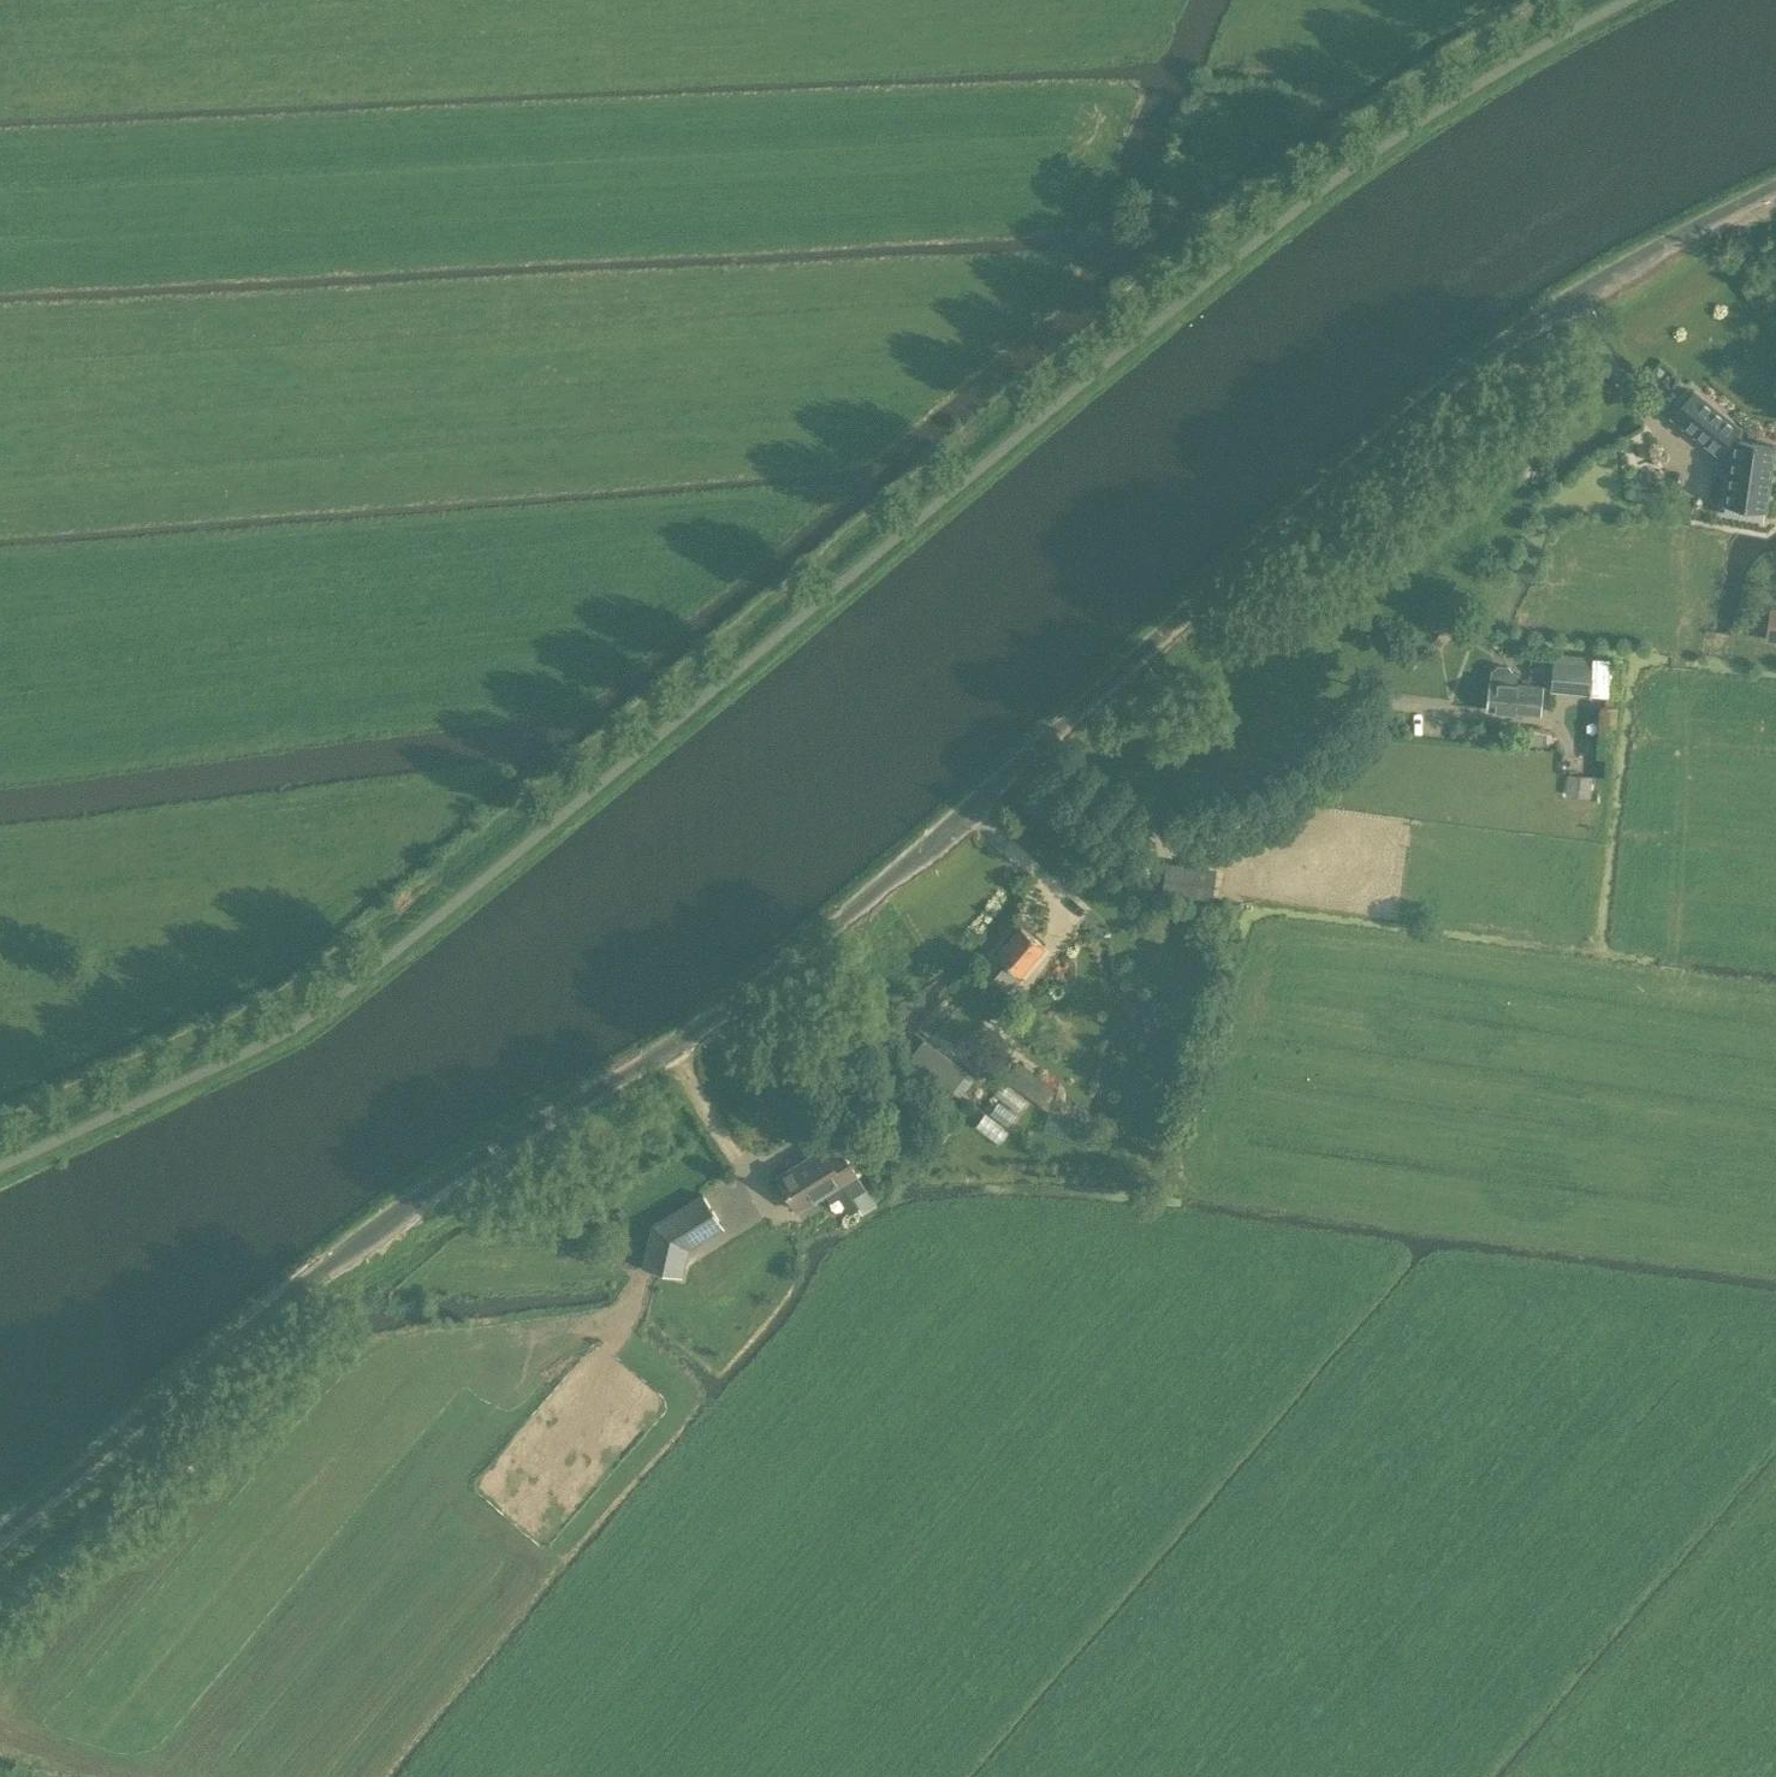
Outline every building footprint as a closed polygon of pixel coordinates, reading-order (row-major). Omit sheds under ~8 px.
[(1694,390),(1672,416),(1720,454),(1725,461),(1724,470),(1729,471),(1724,503),(1726,503),(1725,513),(1738,515),(1740,505),(1765,509),(1775,445),(1735,439),(1735,436),(1718,422),(1724,414),(1694,390)] [(1520,479),(1526,478),(1529,473),(1528,467),(1523,464),(1517,465),(1514,470),(1515,476),(1520,479)] [(1775,641),(1775,608),(1771,607),(1767,640),(1775,641)] [(1590,694),(1593,665),(1554,661),(1551,690),(1590,694)] [(1593,661),(1593,665),(1590,694),(1590,695),(1606,697),(1609,662),(1593,661)] [(1491,671),(1488,708),(1540,713),(1543,689),(1528,688),(1529,685),(1516,683),(1517,673),(1514,673),(1508,666),(1498,665),(1491,671)] [(1593,776),(1568,774),(1567,795),(1591,797),(1593,776)] [(1206,898),(1210,867),(1167,862),(1164,891),(1206,898)] [(1007,963),(995,976),(1008,987),(1020,974),(1044,945),(1021,926),(997,954),(1007,963)] [(952,1091),(968,1070),(925,1038),(910,1058),(952,1091)] [(1017,1061),(1005,1077),(1049,1109),(1055,1090),(1017,1061)] [(968,1070),(952,1091),(961,1097),(976,1076),(968,1070)] [(823,1147),(777,1176),(798,1209),(843,1181),(863,1212),(876,1203),(841,1147),(829,1155),(823,1147)] [(702,1194),(653,1224),(644,1267),(682,1275),(688,1249),(723,1227),(702,1194)]
